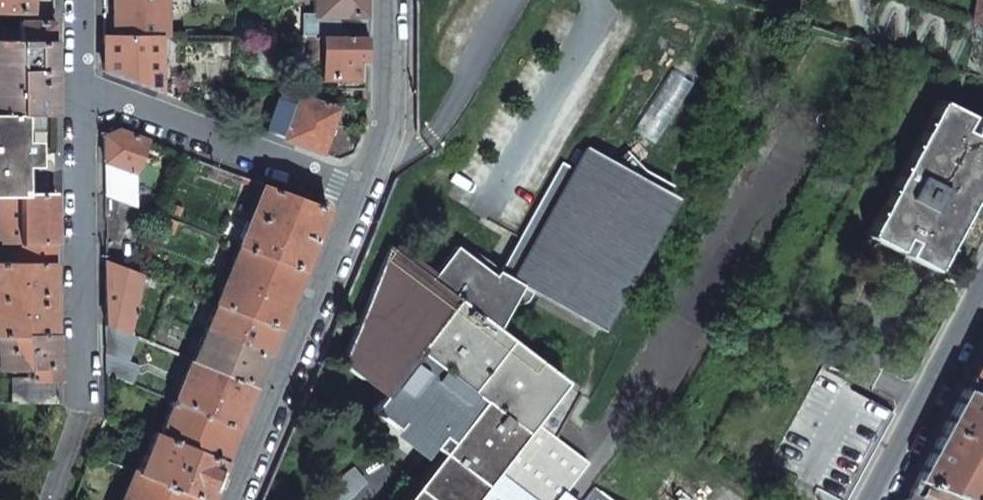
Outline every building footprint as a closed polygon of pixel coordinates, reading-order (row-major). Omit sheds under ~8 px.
[(31,11),(31,0),(0,0),(0,11),(31,11)] [(113,10),(114,35),(166,36),(166,0),(114,0),(113,10)] [(319,12),(301,12),(301,36),(308,36),(364,36),(364,1),(364,0),(319,0),(319,12)] [(969,20),(982,24),(982,0),(972,0),(969,20)] [(19,113),(53,113),(53,76),(53,40),(53,23),(18,22),(18,28),(0,27),(0,113),(19,113)] [(103,35),(103,71),(158,91),(158,57),(166,57),(166,36),(114,35),(103,35)] [(364,36),(308,36),(308,57),(319,57),(319,77),(337,77),(336,87),(364,87),(364,62),(364,36)] [(263,130),(318,151),(336,158),(351,151),(359,132),(344,127),(329,122),(334,109),(301,97),(305,86),(280,86),(263,130)] [(966,132),(959,128),(967,114),(938,99),(866,235),(877,241),(869,256),(898,271),(906,256),(930,270),(982,170),(982,123),(974,118),(966,132)] [(0,113),(0,193),(18,193),(21,193),(20,162),(34,162),(34,153),(34,143),(20,143),(19,113),(0,113)] [(135,175),(145,140),(117,129),(101,135),(103,160),(134,175),(135,175)] [(430,278),(495,329),(511,303),(516,304),(519,304),(527,302),(529,300),(534,292),(599,329),(674,198),(666,193),(670,185),(643,169),(629,155),(617,166),(612,163),(585,147),(572,169),(561,162),(518,237),(522,240),(516,251),(511,249),(498,272),(497,271),(493,275),(480,268),(486,260),(463,242),(459,248),(455,246),(430,278)] [(617,166),(629,155),(625,151),(612,163),(617,166)] [(133,204),(134,175),(103,160),(105,194),(133,204)] [(314,238),(327,208),(262,183),(237,244),(239,245),(301,269),(314,238)] [(21,193),(18,193),(19,243),(54,243),(54,218),(54,193),(21,193)] [(178,214),(182,208),(169,203),(167,209),(178,214)] [(172,233),(176,221),(165,216),(160,228),(172,233)] [(54,243),(19,243),(19,263),(55,263),(54,243)] [(289,298),(301,269),(239,245),(214,302),(277,326),(289,298)] [(403,499),(470,499),(481,486),(496,466),(498,477),(527,499),(557,499),(561,495),(586,463),(556,439),(580,395),(537,362),(495,329),(430,278),(388,245),(341,357),(342,362),(345,367),(360,378),(361,376),(366,380),(371,409),(395,428),(400,422),(442,369),(482,400),(440,453),(403,499)] [(127,333),(141,274),(105,260),(105,292),(105,324),(127,333)] [(0,263),(0,333),(55,333),(55,298),(55,263),(19,263),(0,263)] [(265,356),(277,326),(214,302),(202,331),(265,356)] [(127,361),(137,337),(127,333),(105,324),(105,353),(127,361)] [(259,370),(265,356),(202,331),(191,359),(253,384),(259,370)] [(0,333),(0,366),(31,366),(31,377),(31,378),(55,378),(55,355),(55,333),(0,333)] [(974,366),(962,389),(982,397),(982,348),(974,366)] [(131,383),(139,365),(127,361),(105,353),(105,373),(131,383)] [(245,405),(253,384),(191,359),(173,400),(236,426),(245,405)] [(771,464),(839,499),(847,499),(893,413),(872,401),(850,389),(847,381),(822,368),(771,464)] [(442,369),(400,422),(440,453),(482,400),(442,369)] [(31,377),(10,377),(10,403),(55,403),(55,378),(31,378),(31,377)] [(982,498),(982,397),(962,389),(939,433),(915,477),(968,499),(982,499),(982,498)] [(229,444),(236,426),(173,400),(158,435),(222,461),(229,444)] [(109,422),(112,416),(105,413),(103,419),(109,422)] [(222,461),(158,435),(152,432),(135,471),(196,496),(205,499),(214,480),(222,461)] [(500,499),(527,499),(498,477),(496,466),(481,486),(498,498),(500,499)] [(196,496),(135,471),(133,470),(121,499),(194,499),(196,496)] [(915,477),(903,499),(968,499),(915,477)] [(582,499),(612,499),(593,485),(582,499)] [(470,499),(496,499),(498,498),(481,486),(470,499)]
